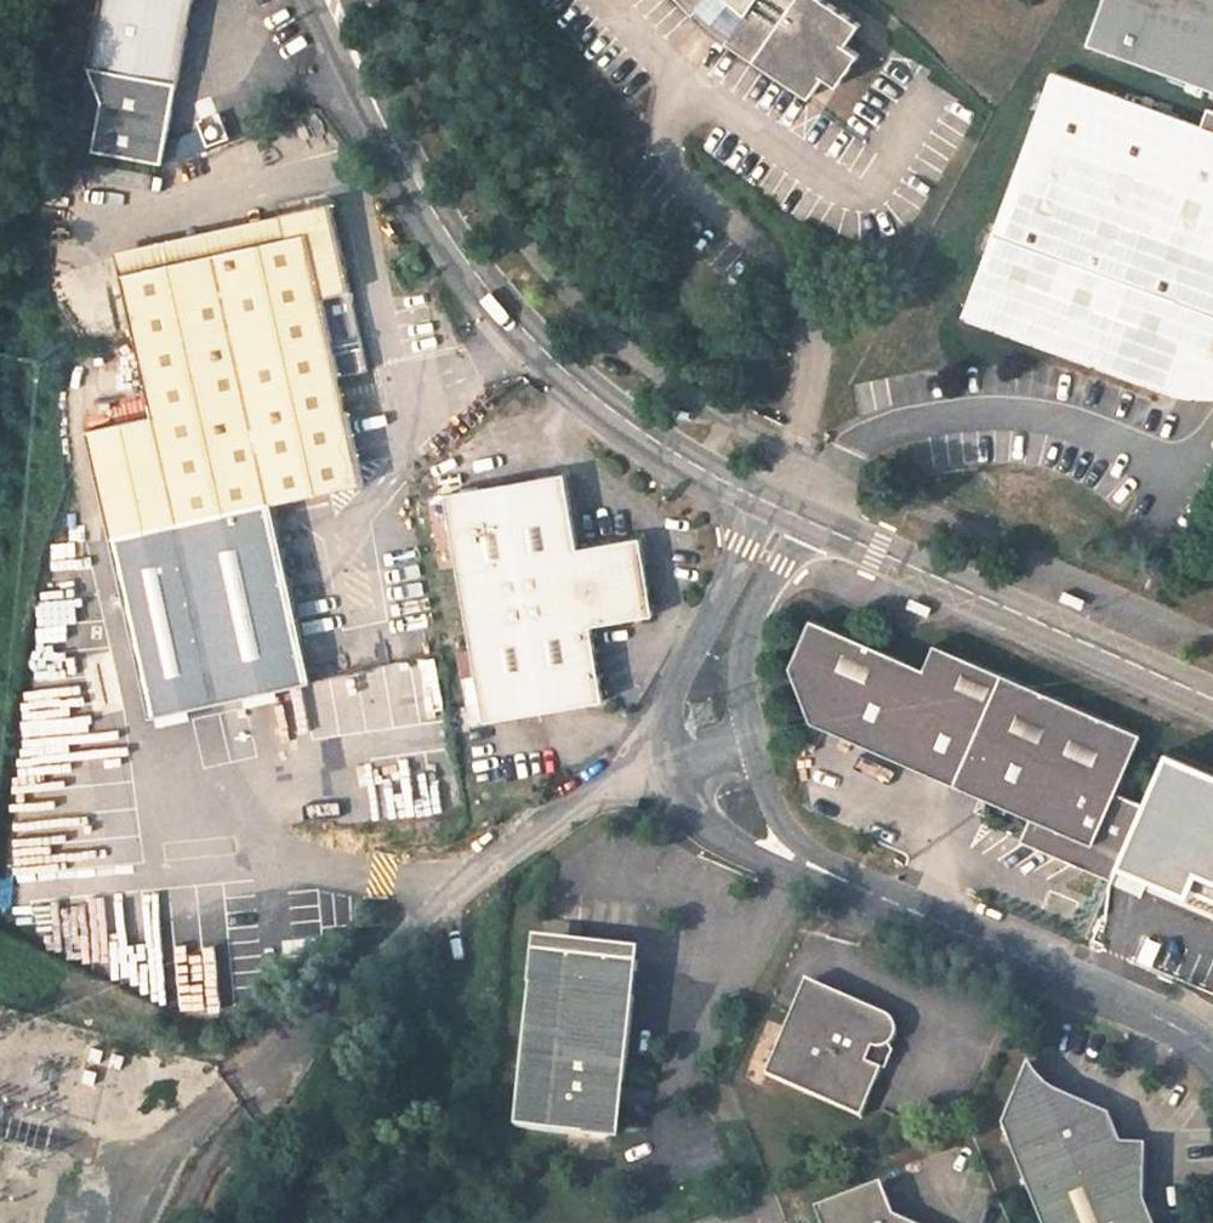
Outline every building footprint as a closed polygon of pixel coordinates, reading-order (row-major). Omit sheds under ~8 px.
[(89,63),(90,63),(104,98),(95,146),(165,158),(179,78),(181,78),(193,0),(101,0),(89,63)] [(726,29),(722,33),(802,97),(821,76),(832,85),(856,57),(842,45),(858,26),(823,0),(682,0),(691,10),(698,4),(726,29)] [(1212,95),(1212,0),(1102,0),(1084,46),(1212,95)] [(955,317),(1159,395),(1175,355),(1212,371),(1212,132),(1196,126),(1194,129),(1046,73),(955,317)] [(1201,112),(1196,126),(1212,132),(1212,115),(1201,112)] [(366,483),(343,378),(370,372),(352,288),(337,219),(333,200),(283,210),(289,236),(122,271),(152,413),(114,420),(85,426),(108,537),(116,579),(282,542),(273,502),(366,483)] [(289,236),(283,210),(116,246),(122,271),(289,236)] [(426,264),(416,251),(404,262),(413,274),(426,264)] [(576,545),(565,472),(445,492),(480,716),(600,698),(589,624),(609,621),(652,614),(641,535),(576,545)] [(282,542),(116,579),(131,646),(145,717),(311,683),(311,681),(282,542)] [(1026,846),(1116,885),(1151,808),(1122,796),(1148,737),(941,646),(931,672),(817,622),(796,671),(817,726),(1036,822),(1026,846)] [(145,717),(131,646),(108,652),(123,723),(145,717)] [(458,811),(452,762),(364,771),(369,821),(458,811)] [(1190,794),(1146,895),(1175,907),(1170,921),(1212,940),(1212,804),(1190,794)] [(624,1080),(638,962),(536,951),(514,1127),(608,1138),(615,1082),(624,1080)] [(890,1009),(811,973),(768,1068),(862,1111),(883,1062),(879,1060),(887,1040),(891,1038),(895,1034),(898,1027),(898,1021),(896,1015),(890,1009)] [(1001,1126),(1042,1222),(1154,1222),(1145,1200),(1146,1145),(1121,1144),(1104,1104),(1052,1088),(1045,1084),(1040,1080),(1031,1070),(1028,1064),(1001,1126)] [(877,1182),(845,1195),(890,1215),(877,1182)] [(890,1215),(845,1195),(812,1209),(818,1222),(908,1222),(890,1215)]
